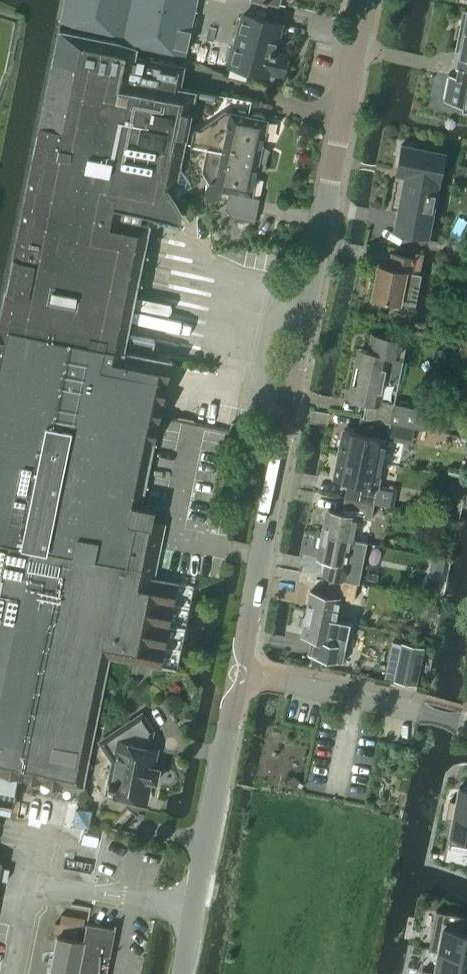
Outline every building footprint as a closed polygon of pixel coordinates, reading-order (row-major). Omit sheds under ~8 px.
[(61,20),(123,34),(122,39),(185,54),(198,0),(65,0),(61,20)] [(464,37),(457,68),(460,68),(461,68),(466,69),(466,11),(464,11),(459,36),(464,37)] [(274,50),(281,24),(244,15),(236,45),(232,44),(224,72),(245,78),(247,68),(267,73),(268,72),(282,75),(287,55),(277,53),(277,51),(274,50)] [(137,58),(139,48),(117,43),(118,39),(61,27),(0,321),(0,768),(83,785),(109,657),(159,668),(177,581),(155,576),(165,524),(153,522),(156,508),(141,504),(171,356),(151,352),(153,340),(128,336),(154,213),(172,217),(174,207),(210,215),(215,250),(251,244),(280,250),(305,131),(275,120),(233,111),(234,108),(196,100),(198,91),(180,87),(185,66),(147,58),(147,60),(137,58)] [(461,68),(460,68),(459,77),(450,75),(445,100),(466,105),(466,69),(461,68)] [(429,236),(445,154),(414,148),(415,146),(402,144),(400,151),(402,151),(398,172),(412,175),(405,212),(399,210),(395,229),(429,236)] [(379,264),(373,295),(400,301),(400,302),(415,304),(422,273),(419,273),(423,253),(417,252),(416,258),(392,253),(390,266),(379,264)] [(362,348),(352,398),(368,402),(365,416),(365,417),(391,422),(399,424),(414,427),(429,430),(433,411),(395,404),(395,402),(379,399),(383,379),(388,380),(387,382),(392,383),(392,381),(398,382),(406,340),(379,335),(377,351),(362,348)] [(465,351),(460,347),(456,352),(461,357),(465,351)] [(345,429),(340,453),(384,462),(388,440),(411,444),(414,427),(399,424),(391,422),(365,417),(365,416),(362,415),(362,416),(359,432),(345,429)] [(340,453),(335,477),(349,480),(346,496),(374,502),(374,503),(391,506),(394,490),(379,487),(384,462),(340,453)] [(328,509),(324,533),(353,539),(357,516),(371,518),(374,505),(374,503),(374,502),(346,496),(343,511),(328,509)] [(445,518),(441,533),(455,535),(458,520),(445,518)] [(324,533),(319,557),(329,559),(325,575),(332,576),(355,581),(355,583),(357,583),(358,584),(367,543),(353,540),(353,539),(324,533)] [(312,590),(308,612),(337,618),(341,598),(354,600),(357,583),(355,583),(355,581),(332,576),(328,594),(312,590)] [(308,612),(303,634),(313,636),(309,654),(345,662),(353,623),(337,619),(337,618),(308,612)] [(403,643),(395,679),(415,684),(423,647),(403,643)] [(151,781),(152,775),(154,767),(152,767),(155,751),(149,750),(153,730),(143,714),(101,741),(116,764),(112,783),(109,783),(108,787),(111,788),(110,791),(145,798),(149,780),(151,781)] [(18,779),(0,776),(0,804),(13,807),(18,779)] [(446,817),(454,818),(449,843),(466,846),(466,788),(460,786),(457,802),(449,800),(446,817)] [(429,949),(438,951),(439,949),(466,955),(466,931),(464,931),(466,917),(436,911),(429,949)] [(50,973),(101,973),(102,952),(110,954),(115,929),(87,923),(83,941),(58,935),(55,951),(49,950),(44,952),(41,956),(41,961),(44,965),(52,967),(50,973)] [(422,973),(466,973),(466,955),(439,949),(438,951),(434,972),(423,970),(422,973)]
